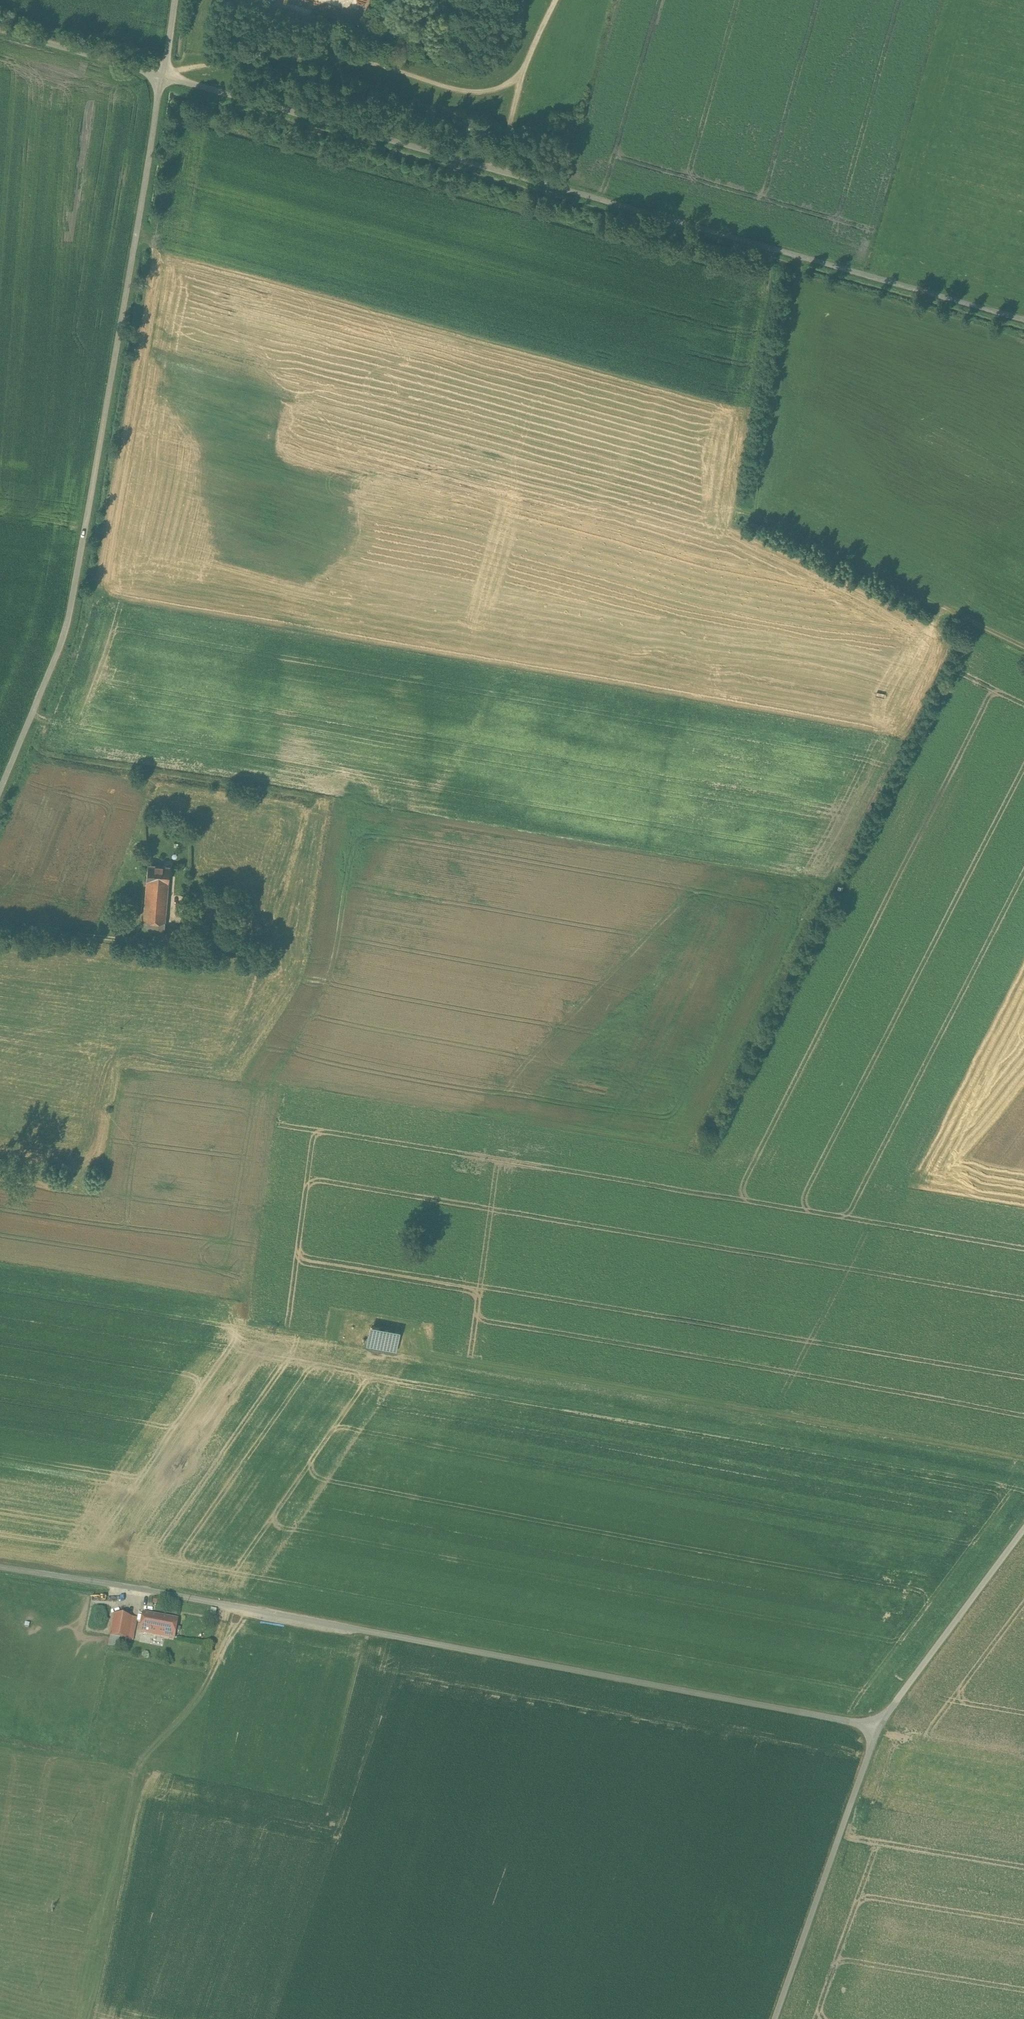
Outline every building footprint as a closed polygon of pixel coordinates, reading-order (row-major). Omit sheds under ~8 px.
[(170,865),(148,863),(146,879),(169,881),(170,865)] [(169,881),(146,879),(143,919),(165,921),(169,881)] [(165,921),(143,919),(141,937),(164,939),(165,927),(165,921)] [(179,929),(165,927),(164,939),(178,940),(179,929)] [(368,1324),(367,1329),(388,1333),(386,1348),(396,1350),(399,1329),(368,1324)] [(388,1333),(367,1329),(365,1339),(363,1339),(363,1341),(365,1342),(364,1344),(386,1348),(388,1333)] [(160,1615),(144,1612),(140,1632),(157,1635),(160,1615)] [(132,1617),(114,1614),(110,1635),(128,1639),(132,1617)] [(178,1619),(160,1615),(157,1635),(174,1638),(178,1619)]
